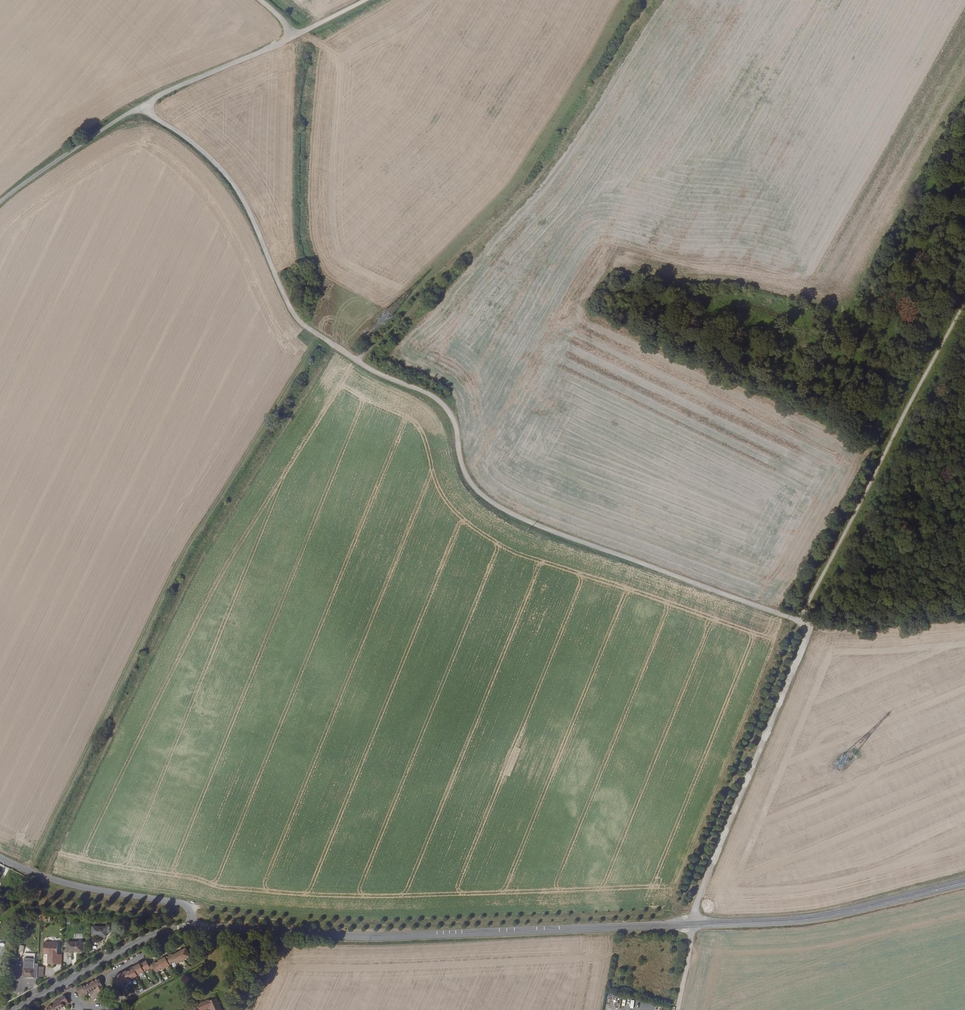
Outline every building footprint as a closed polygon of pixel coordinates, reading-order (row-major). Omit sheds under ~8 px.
[(108,928),(95,927),(95,936),(108,937),(108,928)] [(62,944),(49,943),(47,955),(52,955),(51,964),(64,965),(65,956),(61,955),(62,944)] [(85,944),(71,943),(70,953),(77,954),(77,952),(85,953),(85,944)] [(188,956),(183,947),(169,955),(169,954),(163,957),(162,957),(155,961),(149,965),(151,969),(153,973),(159,969),(160,970),(167,966),(167,965),(173,962),(174,964),(188,956)] [(145,965),(143,960),(137,964),(136,963),(129,967),(123,970),(122,971),(109,978),(114,987),(147,969),(145,965)] [(40,966),(36,966),(35,971),(26,970),(25,978),(39,980),(40,966)] [(104,994),(95,979),(79,988),(78,985),(72,989),(77,998),(91,989),(97,998),(104,994)] [(213,987),(206,991),(214,1004),(213,1005),(214,1007),(215,1009),(223,1009),(219,1002),(221,1001),(213,987)] [(206,991),(205,990),(203,991),(207,997),(212,1005),(213,1005),(214,1004),(206,991)] [(207,997),(203,991),(195,996),(196,997),(198,1000),(198,1002),(207,997)] [(60,995),(48,1002),(50,1005),(41,1009),(55,1009),(60,1007),(58,1004),(63,1001),(60,995)] [(193,998),(185,1003),(184,1002),(176,1007),(177,1008),(173,1009),(185,1009),(188,1008),(189,1009),(197,1005),(195,1002),(193,998)]
